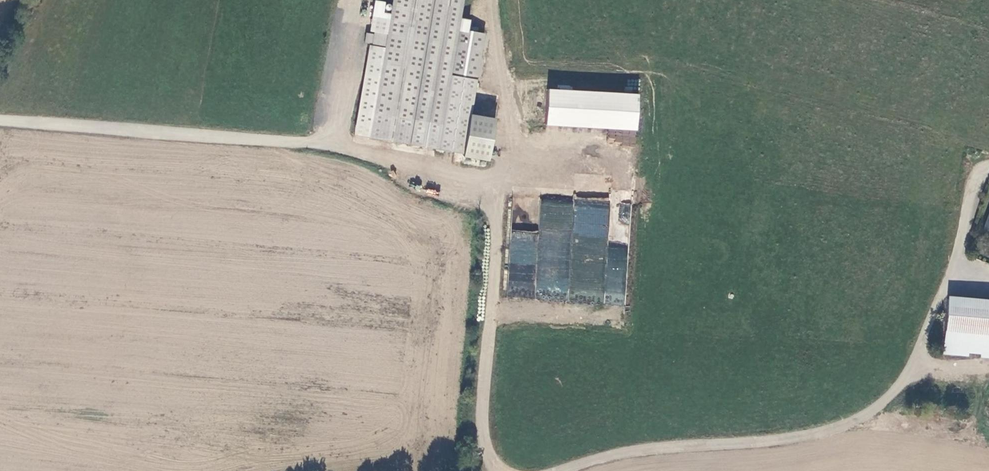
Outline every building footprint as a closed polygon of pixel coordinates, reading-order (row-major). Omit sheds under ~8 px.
[(382,11),(384,2),(374,0),(369,33),(366,32),(363,42),(368,44),(353,135),(370,138),(374,112),(383,49),(371,47),(373,31),(386,33),(390,12),(382,11)] [(374,112),(442,124),(451,75),(476,80),(484,33),(458,29),(463,0),(392,0),(390,12),(386,33),(373,31),(371,47),(383,49),(374,112)] [(374,112),(370,138),(463,154),(469,114),(476,80),(451,75),(442,124),(374,112)] [(635,130),(638,93),(547,88),(545,125),(635,130)] [(494,118),(469,114),(463,154),(462,157),(488,161),(494,118)] [(636,144),(636,130),(608,130),(607,143),(636,144)] [(510,230),(507,294),(605,299),(604,303),(625,304),(627,248),(608,247),(610,198),(573,196),(573,202),(540,201),(539,231),(510,230)] [(945,298),(941,350),(988,356),(988,304),(945,298)]
